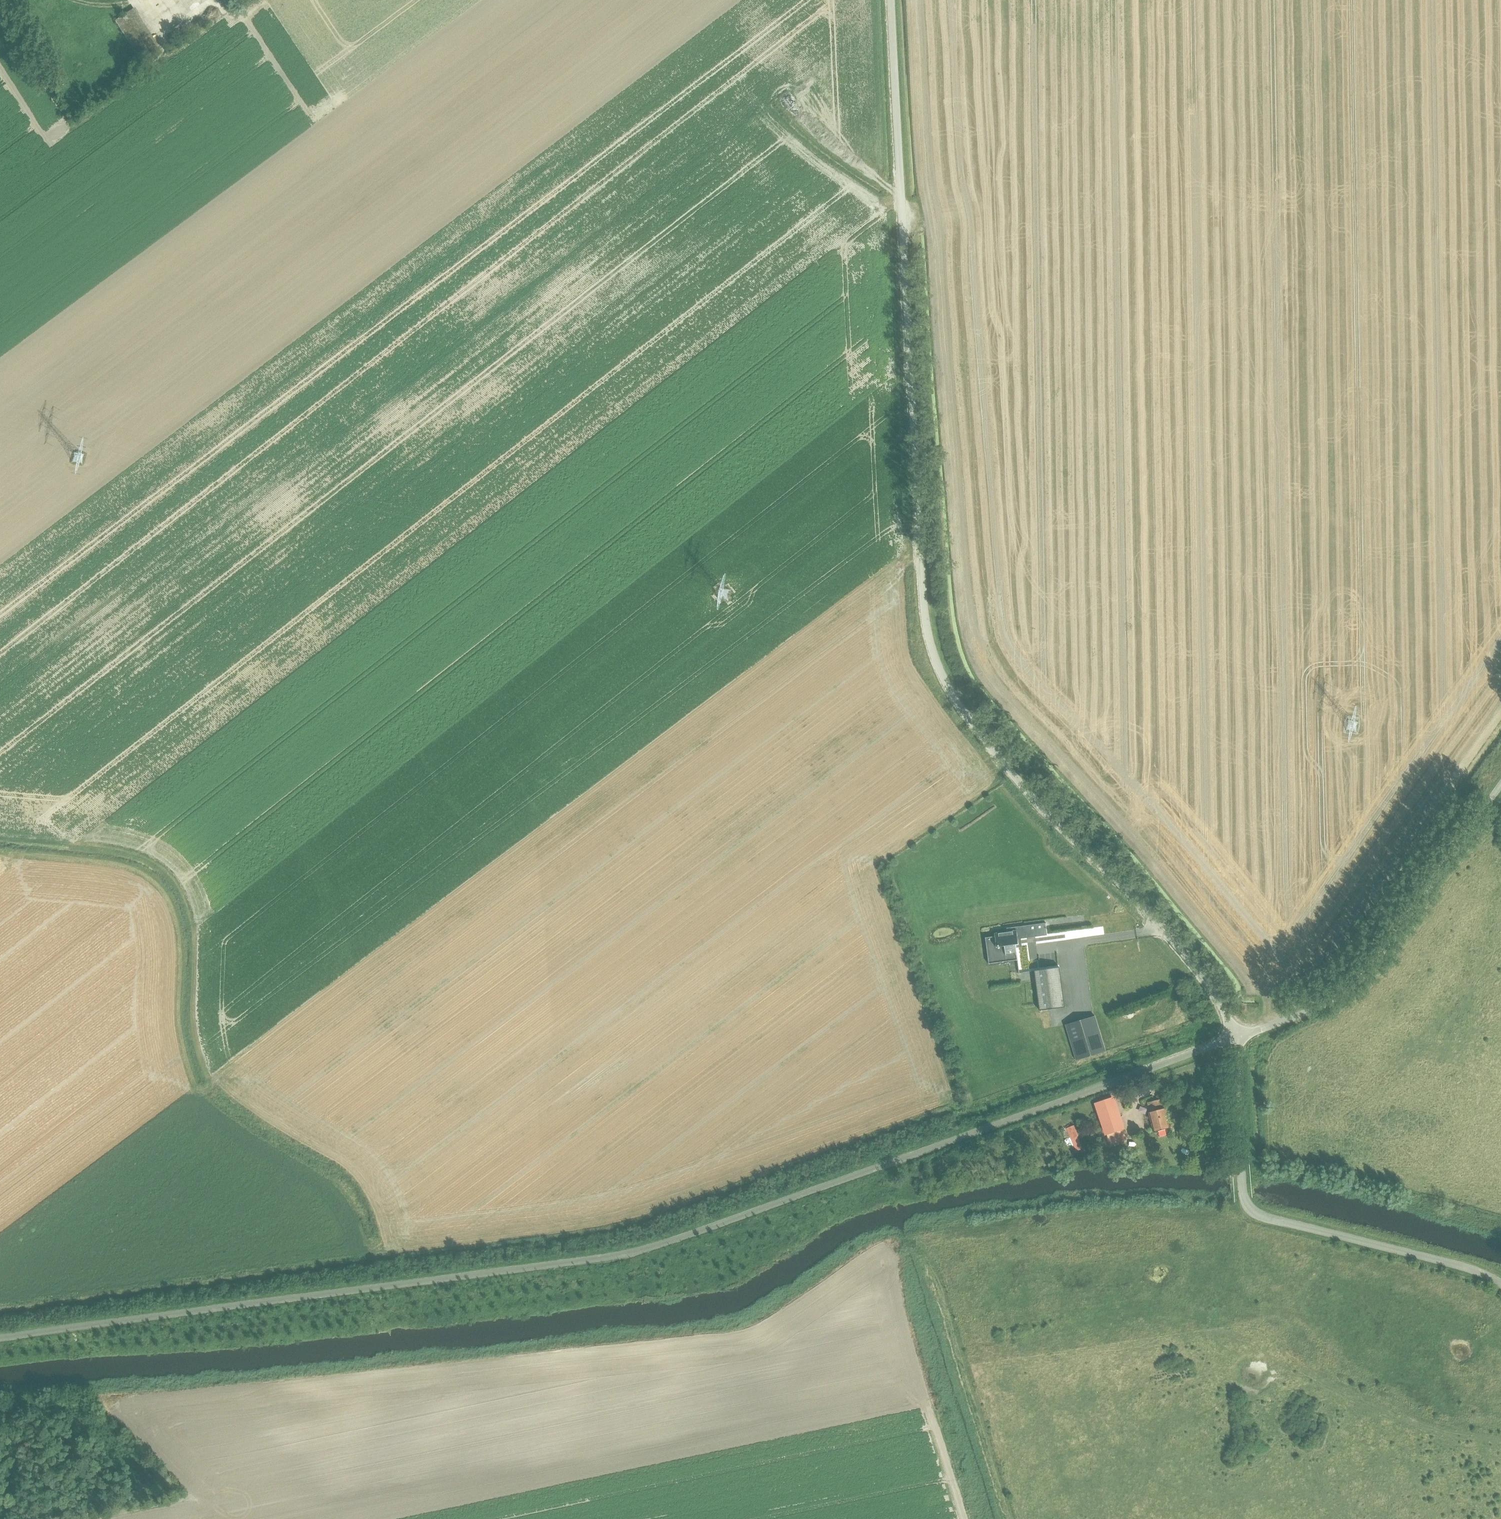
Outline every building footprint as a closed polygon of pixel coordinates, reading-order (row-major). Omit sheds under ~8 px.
[(996,943),(986,944),(987,947),(987,948),(986,948),(987,953),(988,953),(988,958),(1017,954),(1016,948),(1016,945),(1016,944),(1015,945),(1015,941),(1018,940),(1017,936),(1026,935),(1025,926),(1007,928),(1007,932),(994,933),(995,936),(996,943)] [(1060,968),(1035,971),(1039,1007),(1064,1004),(1060,968)] [(1021,981),(1033,980),(1033,971),(1020,971),(1021,981)] [(1076,1060),(1104,1051),(1094,1016),(1065,1025),(1076,1060)] [(1097,1104),(1110,1144),(1126,1139),(1113,1099),(1097,1104)] [(1161,1099),(1151,1101),(1153,1111),(1148,1112),(1154,1132),(1170,1128),(1164,1108),(1163,1108),(1161,1099)] [(1079,1141),(1072,1144),(1076,1153),(1083,1149),(1079,1141)]
